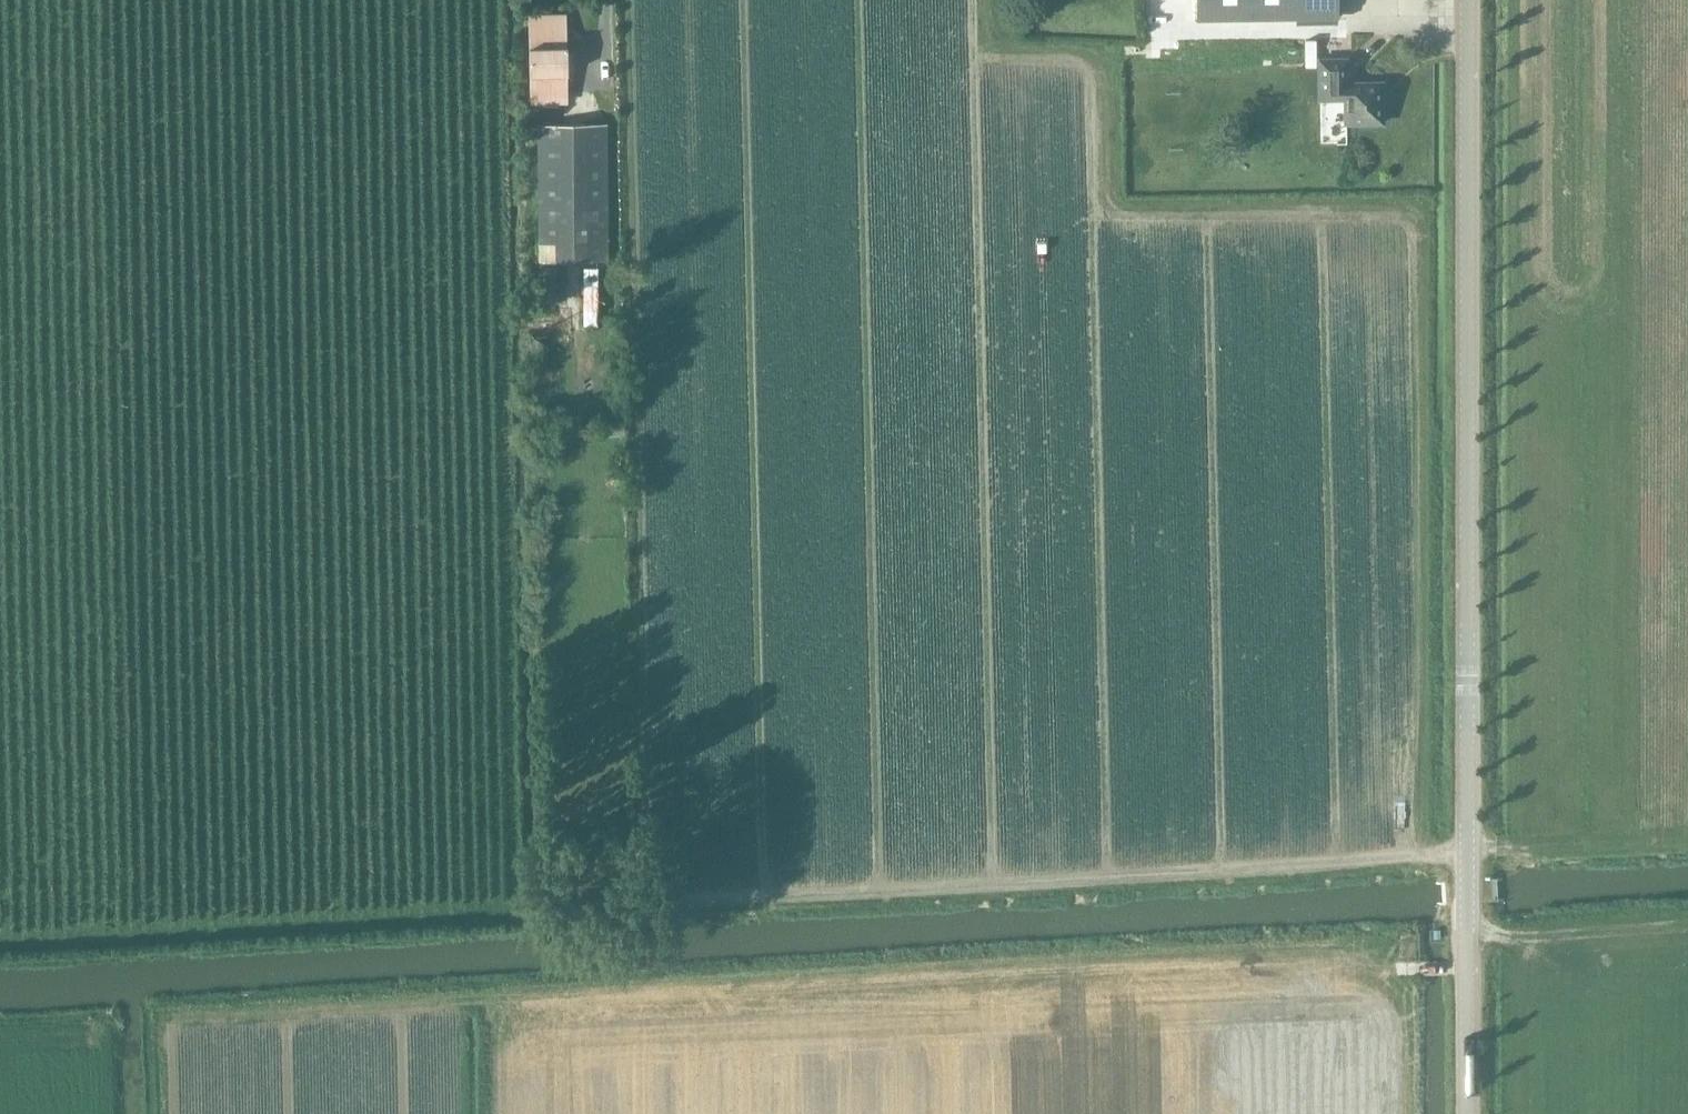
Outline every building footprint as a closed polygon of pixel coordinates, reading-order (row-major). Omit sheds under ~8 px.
[(1202,17),(1343,18),(1344,0),(1202,0),(1202,17)] [(567,12),(529,13),(530,98),(568,97),(567,12)] [(1319,59),(1320,99),(1345,99),(1346,123),(1382,123),(1382,82),(1346,83),(1346,59),(1319,59)] [(606,126),(537,126),(537,261),(538,261),(554,261),(606,261),(606,126)] [(554,261),(538,261),(538,290),(554,290),(554,261)] [(585,324),(597,324),(597,268),(585,267),(585,324)]
